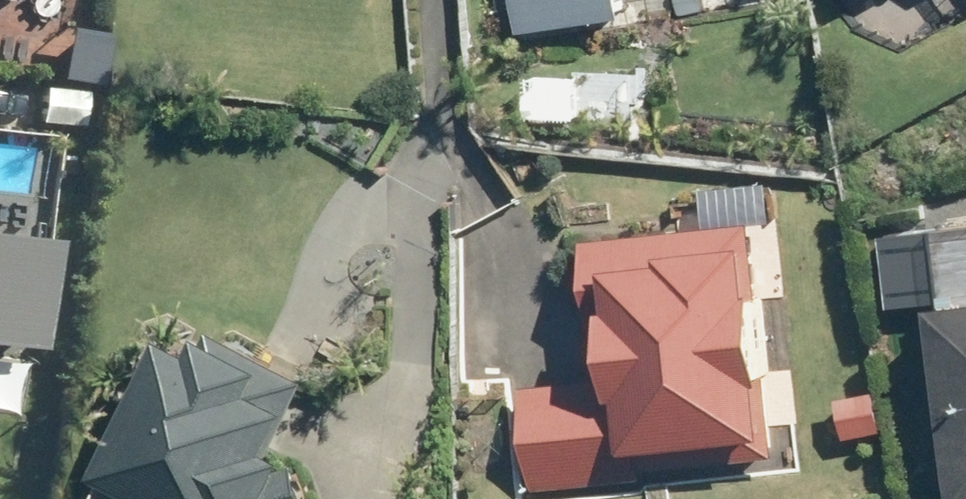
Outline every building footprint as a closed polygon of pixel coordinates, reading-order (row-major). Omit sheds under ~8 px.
[(523,23),(615,7),(614,0),(519,0),(523,23)] [(487,82),(487,113),(525,113),(526,82),(487,82)] [(58,154),(57,173),(72,174),(73,155),(58,154)] [(606,377),(518,385),(527,490),(641,480),(640,466),(774,454),(753,220),(594,234),(606,377)] [(954,498),(965,498),(965,226),(940,229),(949,306),(932,308),(954,498)] [(14,340),(24,232),(0,230),(0,338),(14,340)] [(139,498),(307,498),(297,464),(285,467),(280,466),(286,455),(269,446),(307,376),(219,330),(211,343),(197,335),(192,344),(163,332),(90,474),(139,498)] [(888,383),(844,397),(857,443),(902,429),(888,383)]
